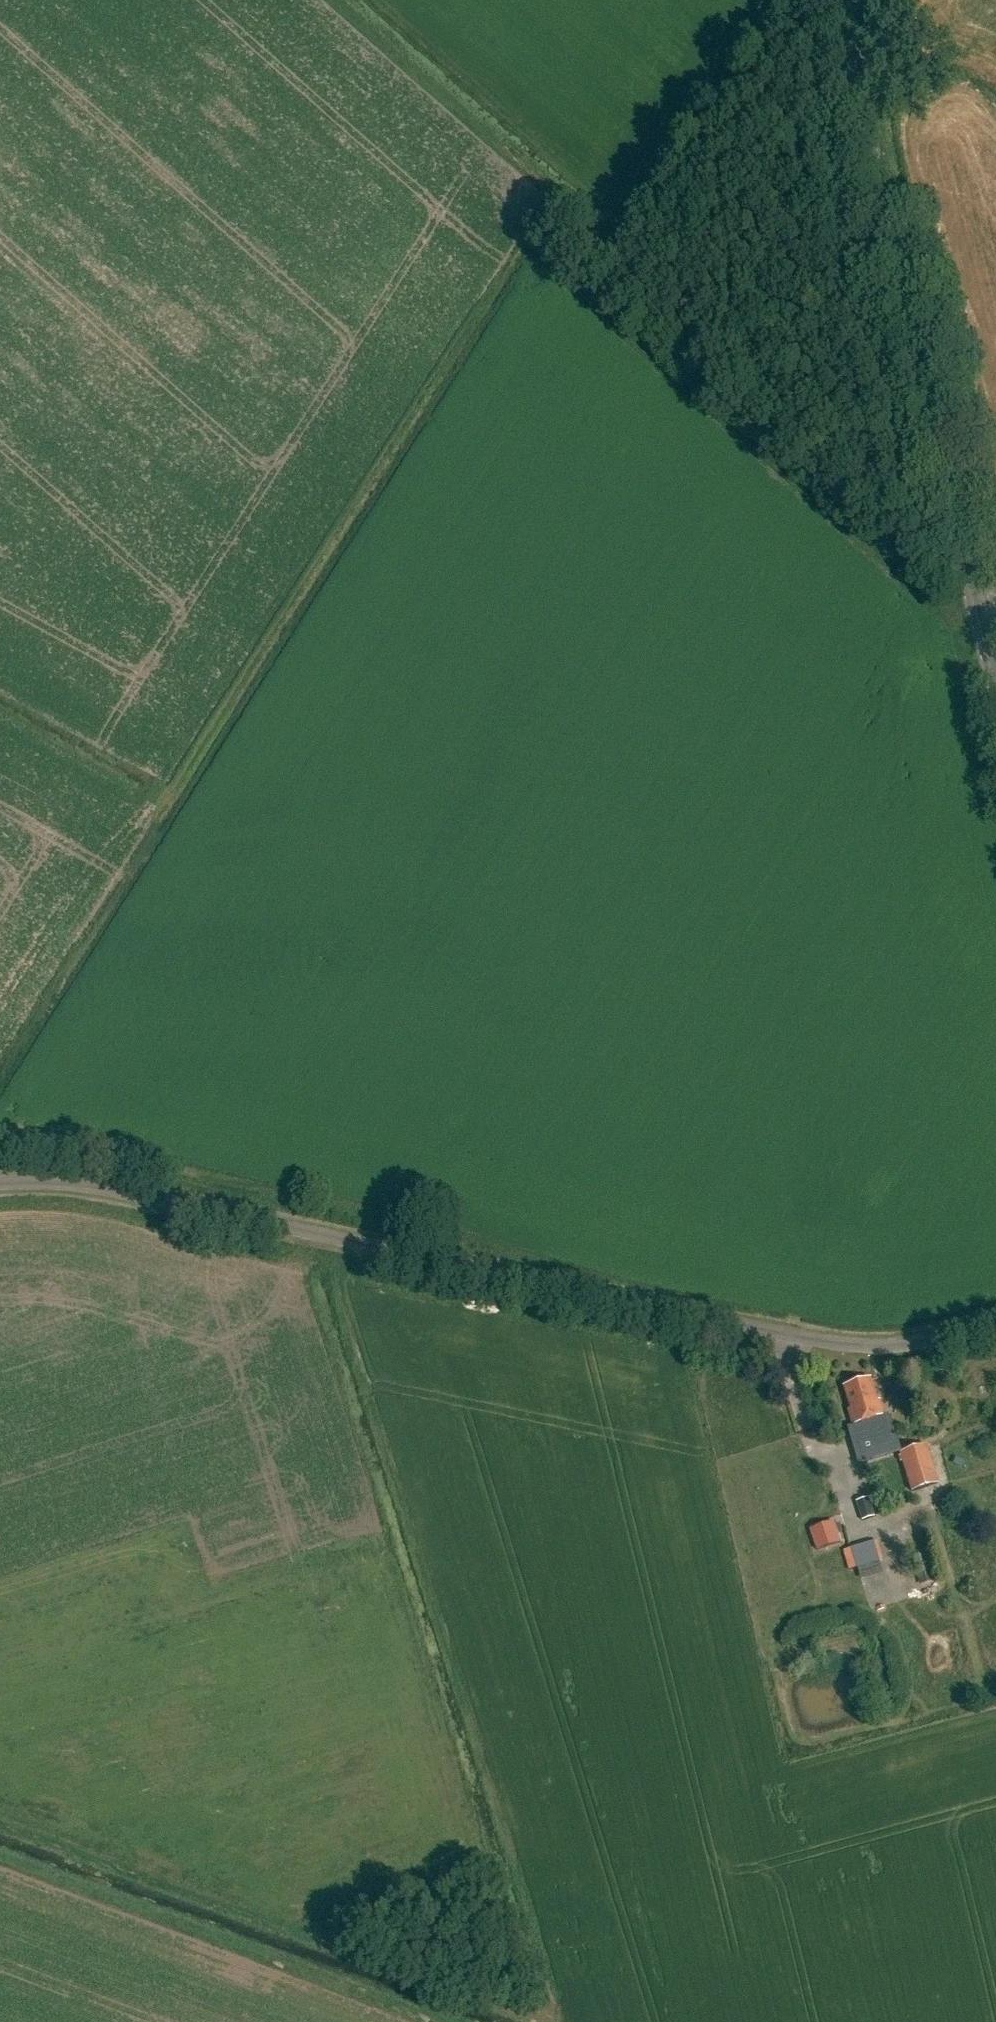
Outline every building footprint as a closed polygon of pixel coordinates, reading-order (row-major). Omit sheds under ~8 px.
[(844,1389),(850,1410),(847,1411),(851,1426),(854,1425),(858,1438),(886,1430),(882,1417),(885,1416),(880,1401),(877,1402),(871,1381),(844,1389)] [(917,1449),(900,1454),(912,1491),(929,1486),(917,1449)] [(873,1517),(867,1498),(854,1502),(860,1521),(873,1517)] [(818,1549),(843,1540),(834,1518),(810,1528),(818,1549)] [(856,1565),(878,1562),(875,1542),(853,1545),(856,1565)]
